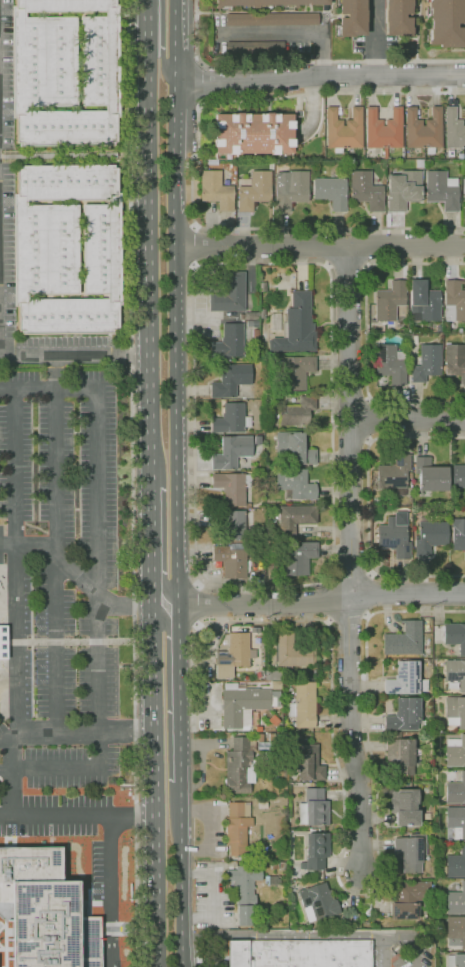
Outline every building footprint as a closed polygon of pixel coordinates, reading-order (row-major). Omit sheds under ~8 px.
[(15,6),(15,0),(115,0),(115,5),(115,8),(105,8),(105,11),(25,12),(25,9),(15,9),(15,6)] [(215,9),(215,0),(330,0),(330,5),(309,5),(309,6),(303,6),(303,5),(297,5),(297,8),(293,8),(293,6),(282,6),(282,5),(269,5),(269,6),(259,6),(259,9),(252,9),(252,6),(241,6),(231,6),(220,6),(220,9),(215,9)] [(337,5),(337,0),(366,0),(366,36),(339,36),(339,34),(338,34),(337,28),(340,28),(340,18),(346,18),(346,15),(340,15),(339,6),(339,5),(337,5)] [(385,10),(385,0),(412,0),(412,5),(411,5),(411,14),(405,14),(405,18),(412,18),(412,37),(397,37),(397,35),(385,35),(385,22),(385,10)] [(429,1),(429,0),(464,0),(464,23),(457,23),(457,27),(464,27),(464,47),(429,47),(429,40),(430,40),(430,30),(431,30),(431,19),(430,19),(430,18),(429,18),(429,8),(428,8),(428,1),(429,1)] [(106,111),(106,105),(82,106),(81,17),(105,17),(105,11),(105,8),(115,8),(115,5),(118,5),(119,117),(116,117),(116,114),(106,114),(106,111)] [(16,118),(13,118),(12,6),(15,6),(15,9),(25,9),(25,12),(25,18),(76,17),(77,106),(26,106),(26,112),(26,115),(16,115),(16,118)] [(318,25),(226,26),(226,14),(318,13),(318,25)] [(284,53),(226,53),(226,42),(284,42),(284,53)] [(434,154),(426,154),(426,148),(406,148),(405,107),(416,107),(416,120),(422,120),(422,126),(425,126),(425,120),(431,120),(431,106),(441,106),(442,148),(434,148),(434,154)] [(342,153),(334,153),(334,148),(327,148),(326,107),(336,107),(336,120),(342,120),(342,126),(346,126),(346,120),(352,120),(351,107),(361,107),(362,148),(342,148),(342,153)] [(387,159),(383,159),(383,148),(367,148),(366,107),(376,107),(376,120),(382,120),(382,126),(386,126),(386,120),(392,120),(391,107),(401,107),(402,148),(387,148),(387,159)] [(462,126),(464,126),(464,148),(446,148),(445,107),(456,107),(456,120),(462,120),(462,126)] [(116,117),(117,142),(114,142),(114,145),(20,146),(20,143),(16,143),(16,118),(16,115),(26,115),(26,112),(106,111),(106,114),(116,114),(116,117)] [(279,154),(271,154),(271,153),(237,153),(237,154),(229,154),(229,153),(215,153),(215,147),(214,147),(214,139),(215,139),(215,128),(214,128),(214,121),(215,121),(215,114),(229,114),(236,114),(236,113),(242,113),(242,114),(249,114),(259,114),(265,114),(265,113),(272,113),(272,114),(279,114),(293,114),(293,121),(294,121),(294,129),(293,129),(293,139),(294,139),(294,147),(293,147),(293,153),(279,153),(279,154)] [(117,193),(117,196),(107,196),(107,200),(27,201),(27,197),(17,197),(17,194),(17,169),(20,169),(20,166),(114,165),(114,168),(117,168),(117,193)] [(233,211),(218,211),(218,201),(201,201),(201,171),(221,170),(221,186),(233,186),(233,211)] [(253,212),(238,212),(238,187),(250,186),(250,171),(271,171),(271,202),(253,202),(253,212)] [(290,212),(275,212),(275,172),(288,172),(288,171),(308,171),(308,202),(290,202),(290,212)] [(383,212),(368,212),(368,201),(351,201),(350,171),(371,171),(371,186),(383,186),(383,191),(385,191),(385,205),(383,205),(383,212)] [(405,212),(388,212),(388,175),(400,175),(400,171),(420,171),(420,202),(405,202),(405,212)] [(458,212),(443,212),(443,201),(425,201),(425,171),(446,171),(446,178),(457,178),(457,186),(458,186),(458,212)] [(346,212),(331,212),(331,200),(327,200),(327,199),(313,199),(313,178),(346,178),(346,212)] [(118,305),(118,303),(108,303),(108,298),(108,294),(84,294),(83,205),(107,204),(107,200),(107,196),(117,196),(117,193),(120,193),(121,305),(118,305)] [(27,201),(27,205),(78,205),(79,294),(28,295),(28,299),(28,303),(18,303),(18,306),(15,306),(14,194),(17,194),(17,197),(27,197),(27,201)] [(245,311),(209,311),(209,294),(224,294),(224,272),(244,272),(245,311)] [(440,321),(420,321),(410,321),(410,312),(409,312),(409,280),(425,280),(425,290),(440,290),(440,321)] [(395,321),(375,321),(375,305),(375,290),(390,290),(390,281),(405,281),(405,306),(395,306),(395,321)] [(444,281),(464,281),(464,284),(460,284),(460,290),(464,290),(464,321),(445,321),(445,293),(444,293),(444,281)] [(316,351),(269,352),(269,351),(267,351),(267,342),(268,342),(268,340),(272,340),(272,338),(281,338),(281,322),(284,322),(284,313),(286,313),(286,308),(292,308),(291,293),(290,293),(290,289),(294,289),(294,291),(311,291),(311,323),(314,323),(314,331),(316,331),(316,351)] [(18,306),(18,303),(28,303),(28,299),(108,298),(108,303),(118,303),(118,305),(119,330),(116,330),(116,334),(21,335),(21,331),(18,331),(18,306)] [(259,319),(259,320),(247,320),(244,320),(244,312),(259,312),(259,319)] [(270,331),(270,314),(280,314),(281,331),(270,331)] [(243,357),(243,323),(222,324),(223,326),(221,326),(222,332),(223,332),(223,337),(221,337),(221,342),(210,342),(210,358),(222,358),(232,357),(243,357)] [(417,344),(408,344),(408,335),(417,336),(417,344)] [(406,385),(390,385),(390,375),(376,375),(376,361),(375,344),(396,344),(396,352),(406,352),(406,385)] [(410,383),(410,366),(420,366),(419,345),(440,344),(440,376),(426,376),(426,383),(410,383)] [(444,345),(464,345),(464,360),(464,385),(459,385),(459,376),(444,376),(444,345)] [(283,391),(283,378),(274,378),(273,361),(281,361),(281,357),(303,357),(315,357),(316,372),(305,372),(305,390),(283,391)] [(210,398),(210,382),(220,382),(220,364),(251,364),(251,385),(236,385),(236,397),(210,398)] [(309,426),(278,426),(278,405),(299,405),(299,396),(315,396),(315,410),(309,410),(309,426)] [(244,432),(211,432),(211,418),(222,418),(222,413),(223,413),(223,403),(244,403),(244,417),(251,416),(251,427),(244,427),(244,432)] [(316,464),(275,464),(275,432),(307,432),(307,450),(316,450),(316,464)] [(237,469),(211,469),(211,454),(221,454),(221,446),(221,439),(221,436),(252,436),(252,457),(237,457),(237,469)] [(406,489),(377,489),(377,465),(389,465),(389,464),(394,464),(394,454),(410,454),(410,472),(406,472),(406,489)] [(448,491),(418,491),(418,471),(414,471),(414,457),(430,457),(430,467),(448,467),(448,491)] [(464,464),(464,488),(452,488),(452,465),(464,465),(464,464)] [(316,499),(304,500),(304,499),(284,499),(284,490),(275,490),(275,470),(306,469),(306,484),(316,484),(316,499)] [(251,509),(244,509),(244,507),(224,507),(224,492),(222,492),(222,488),(211,488),(211,473),(244,474),(251,474),(251,487),(245,487),(245,503),(251,503),(251,509)] [(295,538),(279,538),(279,506),(317,506),(317,523),(295,524),(295,538)] [(226,539),(225,524),(219,524),(219,511),(245,511),(246,539),(226,539)] [(410,559),(390,559),(390,558),(395,558),(394,549),(389,549),(389,548),(378,548),(377,525),(386,525),(386,516),(394,516),(394,520),(406,520),(406,542),(410,542),(410,559)] [(430,557),(415,557),(415,539),(418,539),(418,517),(430,517),(430,522),(447,522),(447,545),(436,545),(436,546),(430,546),(430,557)] [(451,519),(464,519),(464,550),(452,550),(452,528),(451,528),(451,519)] [(283,576),(283,547),(300,547),(300,543),(317,542),(318,558),(308,558),(308,575),(283,576)] [(246,579),(223,579),(223,567),(222,567),(222,561),(214,561),(214,566),(212,566),(212,544),(246,544),(246,579)] [(383,655),(383,634),(404,634),(404,623),(399,623),(399,621),(420,620),(421,654),(383,655)] [(443,624),(464,624),(464,656),(459,656),(459,644),(444,644),(443,631),(441,631),(441,626),(443,626),(443,624)] [(291,673),(284,673),(284,666),(277,666),(277,664),(270,664),(270,649),(267,649),(267,638),(271,638),(271,634),(278,634),(278,631),(293,631),(293,647),(314,647),(314,665),(291,666),(291,673)] [(216,677),(216,652),(227,652),(226,647),(228,647),(228,633),(249,633),(249,650),(256,650),(256,658),(249,658),(249,666),(232,666),(232,677),(216,677)] [(444,660),(464,660),(464,693),(459,693),(459,692),(446,692),(446,681),(444,681),(444,660)] [(383,694),(383,679),(395,679),(395,675),(396,675),(396,661),(418,661),(418,679),(427,679),(427,691),(418,692),(418,694),(383,694)] [(255,679),(255,671),(263,670),(263,678),(255,679)] [(282,680),(264,680),(264,671),(282,671),(282,680)] [(315,728),(295,728),(295,716),(289,716),(288,704),(295,704),(295,683),(315,682),(315,728)] [(242,728),(223,729),(223,711),(221,711),(221,690),(224,690),(224,683),(236,683),(236,690),(244,690),(244,688),(259,688),(259,689),(271,689),(271,709),(250,709),(251,726),(242,726),(242,728)] [(384,731),(384,716),(395,716),(395,711),(397,711),(396,698),(419,697),(419,723),(417,724),(417,730),(384,731)] [(444,697),(464,697),(464,730),(457,730),(457,726),(446,726),(446,717),(444,717),(444,697)] [(460,734),(464,734),(464,766),(445,767),(445,746),(446,746),(446,739),(460,739),(460,734)] [(249,794),(225,794),(225,778),(225,752),(232,752),(232,737),(248,737),(248,741),(254,741),(254,751),(251,751),(251,761),(248,761),(248,767),(245,767),(245,770),(247,770),(247,772),(245,772),(245,774),(246,774),(246,778),(245,778),(245,783),(249,783),(249,794)] [(413,775),(394,775),(394,762),(386,762),(386,739),(413,739),(413,775)] [(325,780),(296,780),(297,744),(317,744),(317,765),(325,765),(325,780)] [(460,771),(464,771),(464,804),(446,804),(446,783),(460,783),(460,771)] [(299,825),(298,803),(305,803),(305,789),(323,789),(323,801),(328,801),(328,825),(305,825),(305,824),(299,825)] [(394,826),(394,813),(389,813),(389,789),(417,789),(418,826),(394,826)] [(228,856),(228,846),(226,846),(226,833),(225,833),(225,818),(228,818),(228,803),(243,802),(244,818),(253,818),(253,826),(246,827),(246,856),(228,856)] [(445,807),(464,807),(464,839),(454,839),(454,828),(445,828),(445,807)] [(306,870),(305,829),(320,829),(320,833),(329,833),(329,858),(324,858),(324,870),(306,870)] [(402,873),(402,860),(393,860),(393,838),(408,838),(408,834),(426,834),(426,856),(421,856),(421,873),(402,873)] [(460,844),(464,844),(464,877),(446,878),(445,855),(453,855),(453,847),(460,847),(460,844)] [(10,903),(0,903),(0,848),(60,847),(61,881),(76,881),(76,917),(100,917),(100,966),(11,966),(10,903)] [(236,926),(236,908),(233,908),(233,881),(226,881),(226,870),(236,870),(236,866),(246,866),(246,870),(261,870),(261,881),(253,881),(253,887),(255,887),(255,890),(253,890),(253,895),(256,895),(256,907),(251,907),(251,926),(236,926)] [(268,886),(264,886),(264,876),(268,876),(277,876),(276,877),(280,880),(280,881),(280,885),(268,885),(268,886)] [(460,881),(464,881),(464,914),(446,914),(446,892),(461,892),(460,881)] [(307,923),(297,890),(325,882),(327,891),(330,890),(333,900),(336,899),(341,914),(315,921),(307,923)] [(418,920),(391,920),(391,904),(394,904),(394,882),(430,882),(430,885),(434,885),(434,892),(430,892),(430,900),(423,900),(423,912),(418,912),(418,920)] [(446,917),(464,917),(464,950),(461,950),(461,946),(448,946),(448,939),(446,939),(446,917)] [(371,941),(371,966),(227,966),(227,941),(371,941)] [(453,954),(464,954),(464,966),(447,966),(447,956),(453,956),(453,954)]
